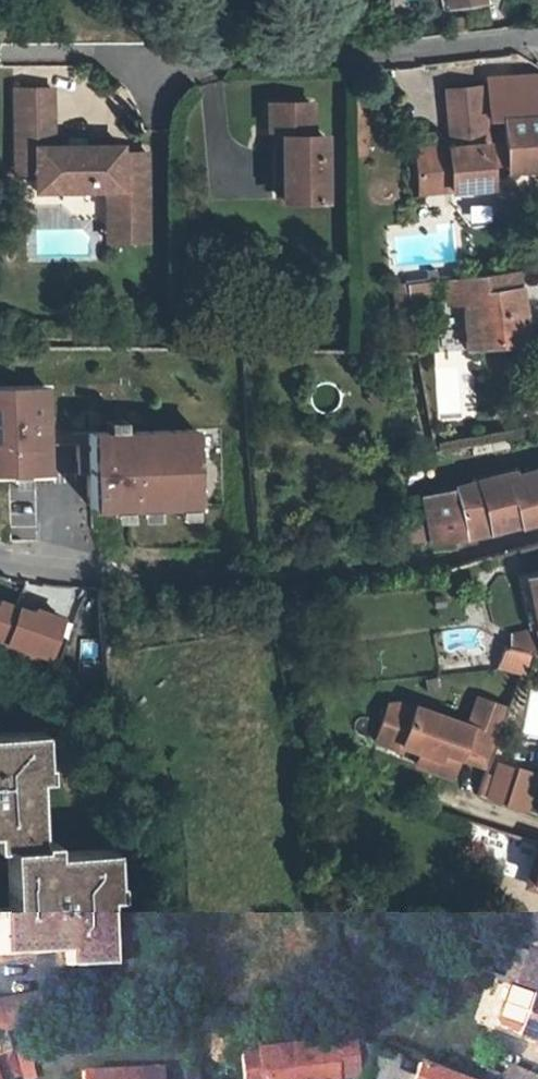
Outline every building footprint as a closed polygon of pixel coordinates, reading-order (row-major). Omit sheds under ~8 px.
[(455,58),(455,87),(487,87),(487,54),(455,58)] [(514,75),(515,114),(537,112),(537,73),(514,75)] [(56,83),(18,84),(19,142),(38,143),(37,171),(37,185),(110,186),(123,185),(123,216),(150,216),(151,158),(124,157),(125,148),(125,141),(57,142),(56,83)] [(456,137),(419,137),(419,165),(449,165),(448,174),(487,173),(487,143),(487,141),(478,141),(478,121),(487,121),(487,87),(455,87),(455,121),(458,121),(458,126),(455,128),(456,137)] [(355,150),(368,150),(369,101),(357,100),(355,150)] [(280,133),(281,205),(324,204),(323,143),(312,143),(311,111),(269,111),(269,133),(280,133)] [(537,164),(537,112),(515,114),(504,115),(505,169),(537,164)] [(478,121),(478,141),(487,141),(487,121),(478,121)] [(38,143),(19,142),(18,171),(37,171),(38,143)] [(419,174),(448,174),(449,165),(419,165),(419,174)] [(123,185),(110,186),(109,237),(150,237),(150,216),(123,216),(123,185)] [(464,297),(471,347),(529,342),(522,285),(519,286),(518,268),(449,273),(451,299),(464,297)] [(463,350),(433,351),(435,389),(465,388),(463,350)] [(42,385),(0,386),(0,473),(8,472),(25,472),(44,471),(42,385)] [(118,429),(118,418),(101,418),(102,430),(118,429)] [(195,501),(193,428),(118,429),(102,430),(86,430),(88,505),(108,504),(125,503),(136,503),(153,503),(176,502),(192,502),(195,501)] [(466,455),(505,447),(503,436),(464,444),(466,455)] [(513,470),(515,481),(537,476),(537,464),(513,470)] [(420,496),(429,538),(485,530),(537,516),(537,476),(515,481),(513,470),(512,467),(471,477),(448,486),(420,496)] [(25,484),(25,472),(8,472),(9,484),(25,484)] [(192,514),(192,502),(176,502),(176,513),(192,514)] [(125,515),(125,503),(108,504),(108,515),(125,515)] [(154,515),(153,503),(136,503),(136,514),(154,515)] [(520,575),(530,623),(537,621),(537,571),(520,575)] [(48,669),(66,619),(0,595),(0,651),(48,669)] [(523,655),(536,651),(530,623),(505,629),(498,646),(523,655)] [(384,702),(371,739),(396,748),(398,743),(416,749),(412,762),(448,775),(455,754),(483,764),(503,706),(474,696),(464,724),(410,705),(409,708),(399,704),(384,702)] [(63,946),(64,957),(100,955),(94,877),(101,877),(98,841),(29,844),(22,758),(28,758),(26,726),(0,727),(0,949),(63,946)] [(530,812),(537,778),(537,772),(493,761),(484,802),(530,812)] [(505,870),(531,873),(535,843),(509,840),(505,870)] [(530,883),(537,886),(537,861),(530,883)] [(513,982),(523,950),(506,945),(495,976),(513,982)] [(513,982),(528,987),(537,991),(537,956),(523,950),(513,982)] [(516,1030),(527,992),(504,984),(494,1019),(497,1023),(516,1030)] [(527,992),(516,1030),(515,1033),(537,1042),(537,996),(527,992)] [(55,1028),(49,998),(0,1007),(0,1037),(1,1037),(55,1028)] [(340,1076),(359,1074),(355,1040),(260,1051),(243,1054),(245,1078),(340,1078),(340,1076)] [(418,1063),(412,1078),(458,1078),(418,1063)] [(537,1077),(537,1076),(507,1064),(503,1078),(537,1078),(537,1077)] [(81,1074),(81,1078),(158,1078),(158,1070),(81,1074)]
